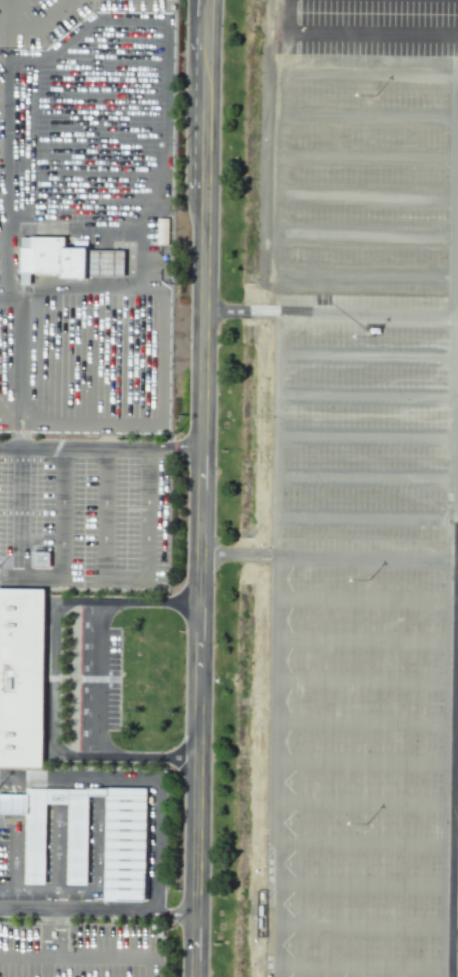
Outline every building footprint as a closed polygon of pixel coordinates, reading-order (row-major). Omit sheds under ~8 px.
[(124,249),(64,249),(65,237),(20,236),(20,284),(30,284),(30,272),(62,273),(62,276),(124,277),(124,249)] [(31,567),(49,567),(49,552),(31,552),(31,567)] [(43,768),(0,767),(0,591),(45,591),(43,768)] [(146,788),(25,787),(25,794),(0,794),(0,814),(25,814),(25,884),(44,884),(45,804),(68,804),(67,884),(86,884),(87,796),(103,796),(103,901),(145,901),(146,788)]
